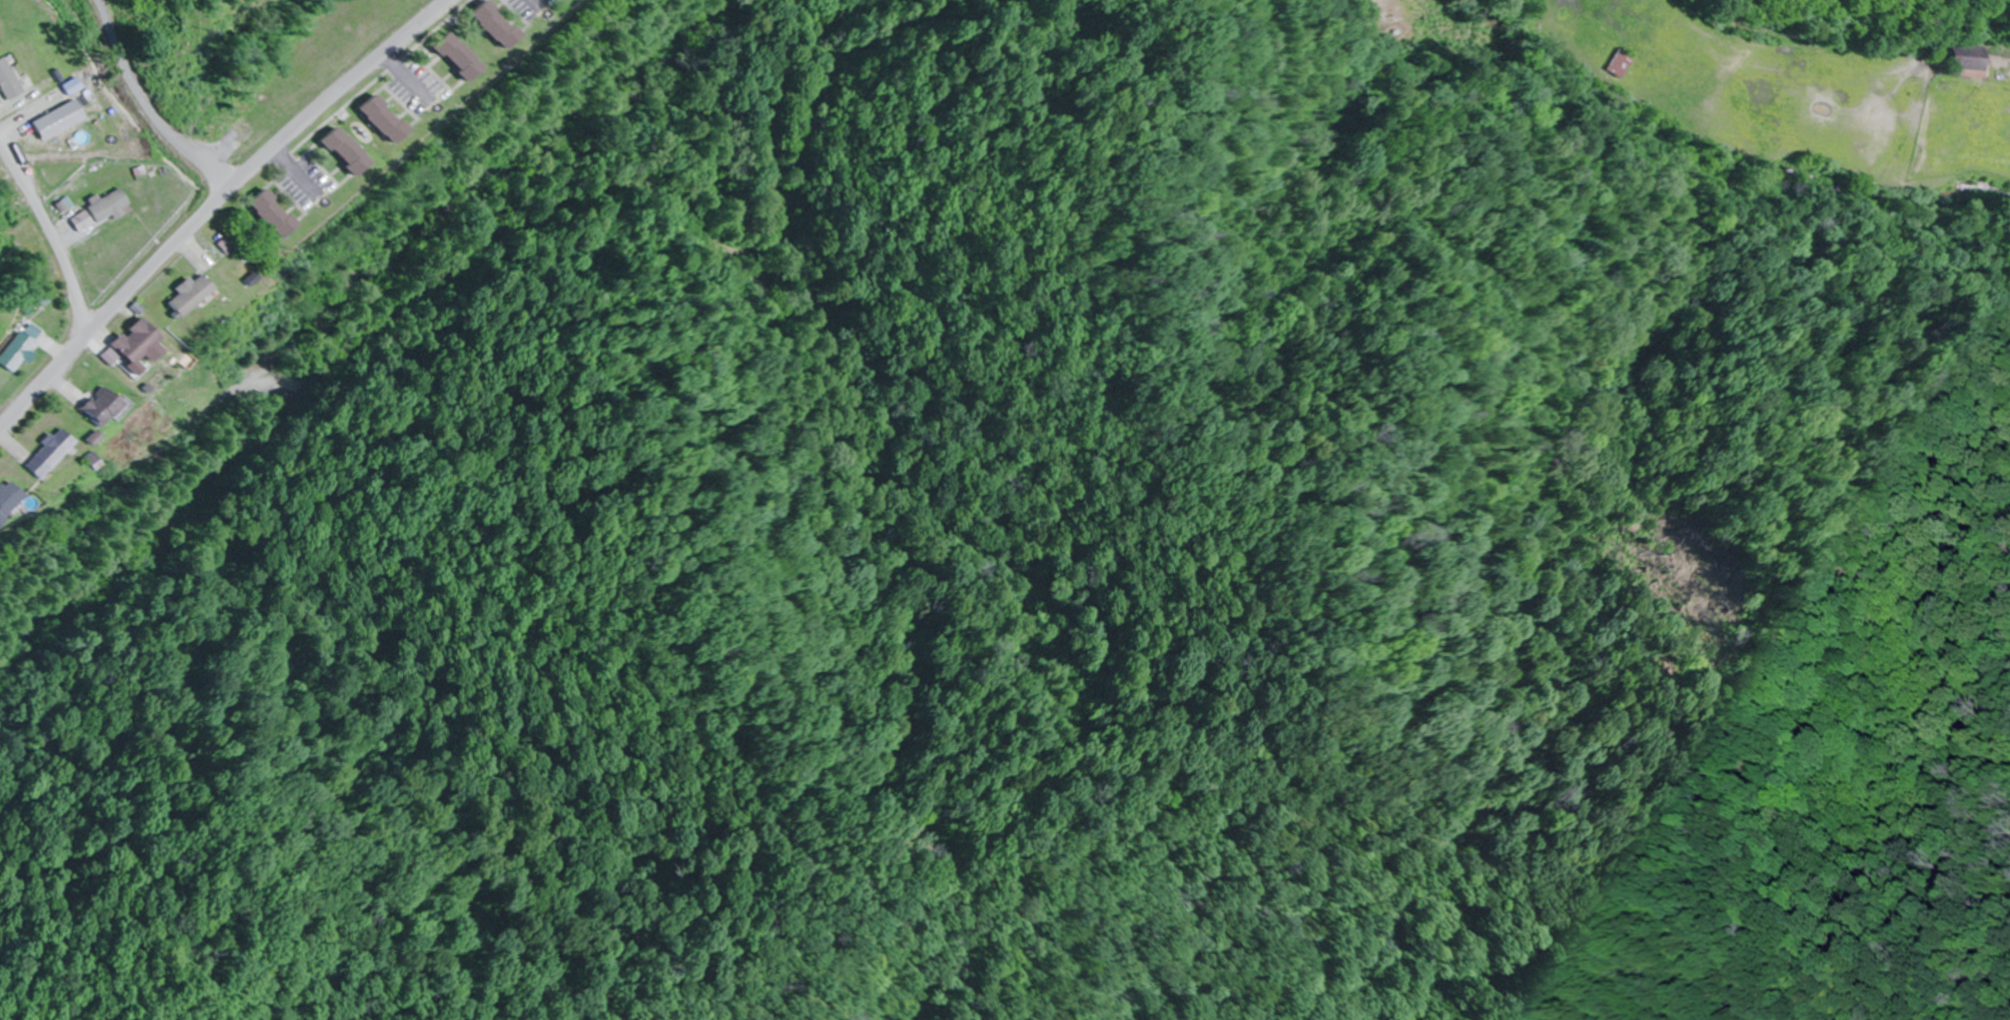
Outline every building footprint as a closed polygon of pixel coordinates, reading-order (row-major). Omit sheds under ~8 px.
[(505,36),(474,1),(457,16),(488,51),(505,36)] [(467,69),(438,32),(419,46),(447,84),(467,69)] [(1989,46),(1953,44),(1952,73),(1987,76),(1989,46)] [(346,107),(375,147),(394,133),(366,93),(346,107)] [(309,140),(337,177),(356,163),(328,126),(309,140)] [(235,204),(263,241),(282,226),(253,189),(235,204)] [(192,279),(176,290),(180,296),(169,305),(181,320),(220,292),(208,276),(196,285),(192,279)] [(126,336),(124,334),(113,345),(134,368),(165,338),(145,317),(126,336)] [(28,362),(34,366),(41,356),(35,352),(41,343),(26,331),(3,362),(20,374),(28,362)] [(126,405),(106,385),(81,410),(101,430),(126,405)] [(40,479),(76,443),(62,429),(26,465),(40,479)] [(26,497),(8,480),(0,487),(0,524),(26,497)]
